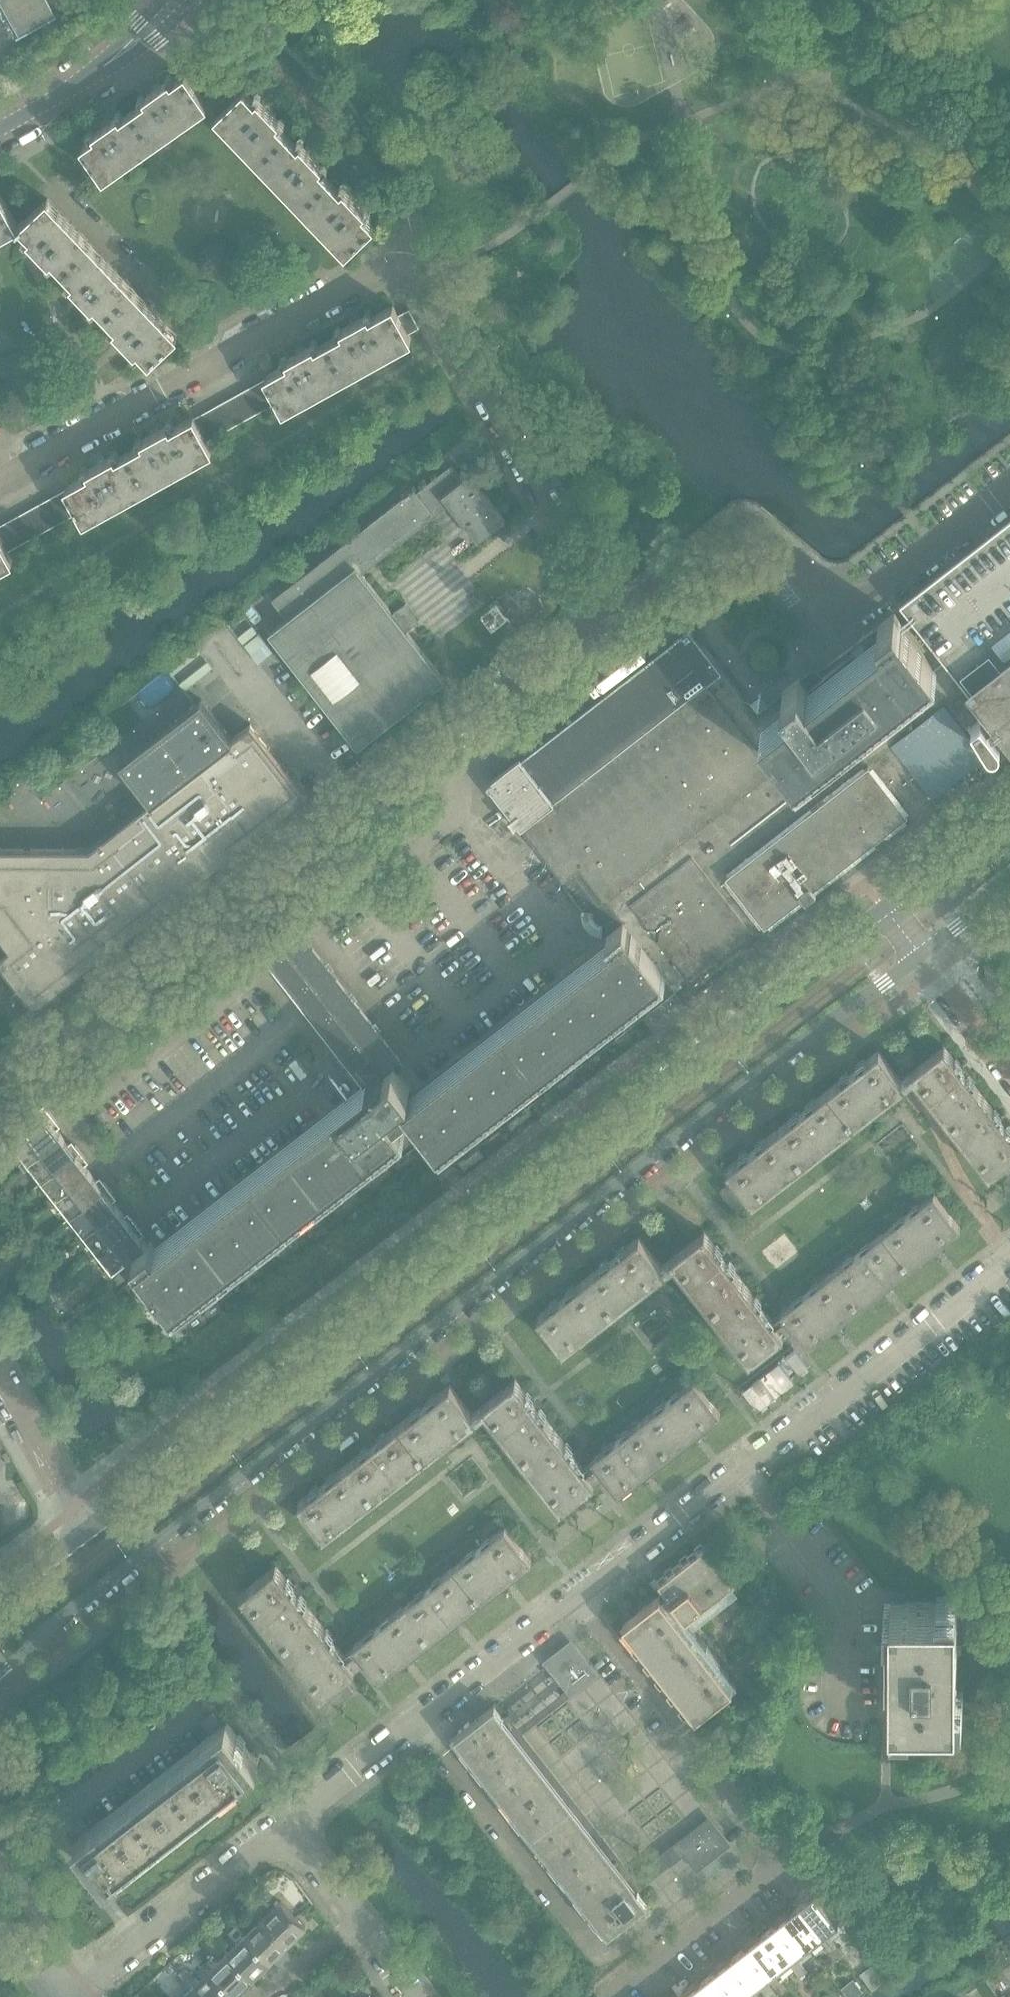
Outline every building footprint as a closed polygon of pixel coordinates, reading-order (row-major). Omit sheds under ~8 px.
[(16,33),(14,34),(15,36),(54,14),(46,0),(0,0),(0,3),(16,33)] [(156,141),(208,104),(205,102),(185,73),(172,83),(169,79),(145,97),(144,97),(146,101),(134,110),(156,141)] [(218,115),(234,99),(222,86),(205,102),(208,104),(218,115)] [(279,121),(268,110),(258,99),(255,102),(243,90),(234,99),(218,115),(216,116),(259,161),(287,135),(276,124),(279,121)] [(104,177),(156,141),(134,110),(121,119),(119,115),(93,133),(95,137),(82,146),(104,177)] [(322,166),(311,154),(300,144),(297,146),(287,135),(259,161),(302,206),(330,180),(319,169),(322,166)] [(365,211),(354,200),(343,189),(340,191),(330,180),(302,206),(346,252),(373,226),(362,214),(365,211)] [(18,226),(17,225),(0,194),(0,235),(18,226)] [(64,271),(92,245),(48,198),(24,221),(23,220),(17,225),(18,226),(19,227),(21,225),(32,237),(29,240),(42,254),(50,262),(53,259),(64,271)] [(107,316),(135,290),(92,245),(64,271),(74,281),(71,284),(86,300),(93,307),(96,304),(107,316)] [(178,334),(159,315),(135,290),(107,316),(117,327),(114,330),(129,345),(135,351),(136,352),(139,349),(150,361),(178,334)] [(347,374),(411,339),(408,333),(398,315),(393,305),(370,318),(368,314),(340,329),(343,333),(329,341),(347,374)] [(419,327),(409,309),(398,315),(408,333),(419,327)] [(284,409),(347,374),(329,341),(316,348),(313,344),(304,350),(286,360),(288,363),(265,376),(266,378),(279,401),(284,409)] [(279,401),(266,378),(251,386),(263,409),(279,401)] [(263,409),(251,386),(240,392),(253,415),(263,409)] [(253,415),(240,392),(230,397),(243,420),(253,415)] [(243,420),(230,397),(219,403),(232,426),(243,420)] [(232,426),(219,403),(209,409),(223,432),(232,426)] [(223,432),(209,409),(195,417),(207,440),(223,432)] [(207,440),(195,417),(194,416),(171,428),(169,425),(168,425),(141,440),(143,444),(132,450),(139,461),(151,483),(212,449),(207,440)] [(84,520),(151,483),(139,461),(132,450),(116,459),(114,455),(97,465),(87,470),(89,474),(66,487),(67,488),(80,511),(84,520)] [(444,679),(407,631),(420,621),(406,603),(393,613),(362,573),(450,506),(478,540),(482,537),(483,539),(493,531),(492,529),(505,519),(470,472),(463,477),(452,463),(416,491),(414,488),(412,489),(410,487),(405,491),(407,494),(271,599),(288,617),(269,632),(358,746),(444,679)] [(80,511),(67,488),(51,496),(64,520),(80,511)] [(64,520),(51,496),(41,502),(54,525),(64,520)] [(54,525),(41,502),(31,508),(44,530),(54,525)] [(44,530),(31,508),(21,513),(34,536),(44,530)] [(34,536),(21,513),(11,519),(24,542),(34,536)] [(11,519),(0,525),(0,536),(8,551),(24,542),(11,519)] [(936,794),(940,791),(937,787),(949,778),(952,779),(956,779),(960,777),(962,774),(964,771),(963,767),(974,758),(975,757),(986,771),(1009,752),(1009,523),(995,535),(994,534),(992,536),(993,536),(979,547),(966,557),(966,556),(965,557),(964,558),(938,579),(937,578),(935,580),(936,581),(912,599),(910,601),(909,601),(909,600),(907,601),(908,604),(909,604),(911,606),(917,613),(903,624),(894,613),(878,626),(864,637),(849,648),(853,653),(822,677),(820,679),(807,688),(799,678),(782,691),(787,697),(758,719),(746,703),(719,669),(716,665),(688,629),(684,633),(521,759),(520,757),(487,783),(512,815),(506,820),(512,828),(520,822),(523,825),(522,826),(541,850),(542,849),(548,857),(546,858),(562,878),(564,880),(574,872),(586,887),(598,902),(595,905),(592,908),(591,913),(592,917),(594,921),(598,923),(602,924),(606,924),(610,922),(615,928),(623,922),(672,984),(677,980),(680,977),(689,989),(698,982),(717,967),(718,967),(719,966),(726,960),(734,954),(752,940),(748,934),(752,931),(753,930),(766,920),(766,921),(767,920),(771,925),(787,912),(803,900),(806,898),(812,893),(816,890),(814,887),(815,886),(820,883),(827,892),(845,878),(868,860),(871,858),(876,853),(871,847),(878,842),(888,835),(884,829),(888,826),(890,830),(904,819),(907,817),(922,805),(936,794)] [(13,560),(8,551),(0,536),(0,567),(13,560)] [(273,652),(239,609),(225,620),(260,663),(273,652)] [(213,668),(199,650),(168,674),(182,692),(213,668)] [(307,795),(252,724),(232,738),(203,700),(184,715),(188,720),(129,767),(155,802),(89,854),(0,855),(0,935),(10,948),(0,956),(0,963),(35,1007),(215,867),(307,795)] [(145,1269),(131,1280),(173,1333),(416,1144),(420,1150),(434,1140),(453,1164),(455,1163),(617,1037),(675,991),(671,986),(673,985),(672,984),(623,922),(615,928),(607,934),(611,940),(590,957),(405,1101),(400,1095),(410,1088),(397,1072),(404,1067),(397,1058),(400,1056),(294,919),(260,945),(256,949),(355,1077),(362,1085),(155,1246),(150,1241),(147,1244),(146,1243),(134,1253),(135,1255),(145,1269)] [(246,933),(70,1068),(85,1086),(261,952),(246,933)] [(984,1096),(974,1083),(944,1045),(910,1071),(950,1122),(984,1096)] [(854,1122),(905,1083),(879,1050),(828,1089),(854,1122)] [(803,1162),(854,1122),(828,1089),(777,1129),(803,1162)] [(984,1096),(950,1122),(989,1173),(1000,1165),(1007,1174),(1009,1172),(1009,1130),(984,1096)] [(52,1114),(48,1109),(44,1112),(34,1099),(0,1125),(0,1134),(3,1131),(14,1144),(52,1114)] [(21,1168),(63,1136),(53,1124),(57,1121),(52,1114),(14,1144),(24,1159),(18,1164),(21,1168)] [(803,1162),(777,1129),(765,1138),(756,1145),(749,1151),(741,1157),(727,1168),(732,1174),(735,1178),(749,1196),(751,1199),(753,1201),(756,1199),(803,1162)] [(42,1181),(80,1151),(76,1145),(72,1148),(63,1136),(21,1168),(24,1172),(31,1167),(42,1181)] [(434,1140),(420,1150),(442,1177),(455,1167),(434,1140)] [(49,1204),(91,1172),(81,1160),(85,1157),(80,1151),(42,1181),(53,1194),(46,1199),(49,1204)] [(70,1217),(108,1187),(104,1181),(100,1184),(91,1172),(49,1204),(52,1207),(59,1202),(70,1217)] [(749,1196),(735,1178),(720,1189),(724,1194),(734,1207),(749,1196)] [(78,1240),(119,1208),(109,1196),(113,1193),(108,1187),(70,1217),(80,1230),(74,1235),(78,1240)] [(955,1231),(960,1227),(934,1193),(883,1233),(909,1267),(913,1264),(912,1263),(921,1256),(922,1257),(922,1256),(922,1255),(945,1237),(945,1238),(946,1238),(946,1237),(955,1230),(955,1231)] [(98,1253),(136,1223),(132,1217),(128,1220),(119,1208),(78,1240),(81,1244),(87,1239),(98,1253)] [(134,1253),(146,1243),(137,1232),(141,1229),(136,1223),(98,1253),(109,1266),(102,1272),(106,1277),(135,1255),(134,1253)] [(744,1283),(734,1269),(704,1232),(670,1258),(710,1309),(744,1283)] [(895,1276),(904,1269),(905,1270),(909,1267),(883,1233),(832,1272),(858,1306),(863,1303),(862,1302),(871,1295),(871,1296),(872,1295),(871,1294),(894,1276),(895,1277),(896,1277),(895,1276)] [(614,1309),(665,1269),(639,1236),(588,1276),(614,1309)] [(845,1316),(854,1308),(855,1309),(858,1306),(832,1272),(781,1312),(781,1313),(792,1326),(807,1346),(812,1342),(811,1342),(820,1335),(821,1335),(821,1334),(844,1316),(845,1316)] [(564,1348),(614,1309),(588,1276),(538,1315),(564,1348)] [(784,1333),(772,1319),(744,1283),(710,1309),(750,1360),(784,1333)] [(792,1326),(781,1313),(772,1319),(784,1333),(783,1332),(792,1326)] [(522,1456),(555,1430),(515,1379),(482,1405),(522,1456)] [(682,1441),(705,1424),(706,1424),(715,1417),(716,1417),(720,1414),(694,1379),(643,1419),(670,1453),(673,1450),(683,1442),(682,1441)] [(425,1456),(476,1417),(450,1383),(399,1423),(425,1456)] [(670,1453),(643,1419),(592,1459),(592,1460),(603,1473),(618,1492),(617,1492),(618,1493),(623,1489),(632,1481),(655,1463),(665,1456),(670,1453)] [(425,1456),(399,1423),(349,1462),(375,1495),(425,1456)] [(561,1506),(594,1480),(583,1466),(555,1430),(522,1456),(561,1506)] [(603,1473),(592,1460),(583,1466),(594,1480),(603,1473)] [(375,1495),(349,1462),(298,1501),(324,1535),(375,1495)] [(531,1561),(519,1545),(505,1526),(454,1566),(481,1600),(484,1597),(483,1597),(493,1589),(516,1571),(526,1564),(527,1564),(531,1561)] [(732,1687),(677,1616),(683,1611),(688,1616),(735,1580),(706,1543),(659,1580),(668,1591),(661,1596),(660,1595),(624,1623),(696,1716),(732,1687)] [(316,1617),(305,1603),(274,1563),(242,1586),(242,1591),(282,1643),(316,1617)] [(442,1628),(465,1610),(466,1610),(476,1603),(476,1604),(481,1600),(454,1566),(404,1605),(430,1639),(434,1637),(433,1636),(443,1628),(442,1628)] [(957,1710),(957,1662),(957,1602),(891,1602),(891,1710),(957,1710)] [(392,1667),(415,1649),(416,1649),(425,1642),(426,1643),(430,1639),(404,1605),(352,1645),(353,1646),(363,1659),(379,1679),(383,1676),(383,1675),(392,1667)] [(354,1667),(354,1666),(344,1653),(335,1642),(316,1617),(282,1643),(321,1692),(324,1690),(343,1676),(342,1676),(354,1667)] [(363,1659),(353,1646),(344,1653),(354,1666),(363,1659)] [(590,1672),(570,1647),(551,1662),(571,1687),(590,1672)] [(336,1705),(354,1691),(343,1676),(324,1690),(336,1705)] [(647,1902),(570,1802),(494,1705),(450,1740),(603,1936),(647,1902)] [(107,1880),(219,1793),(258,1762),(226,1722),(223,1724),(218,1717),(206,1726),(211,1733),(202,1740),(203,1742),(100,1822),(99,1820),(90,1828),(84,1821),(72,1830),(78,1837),(75,1839),(107,1880)] [(698,1862),(723,1843),(708,1824),(683,1843),(698,1862)] [(838,1922),(813,1890),(803,1897),(805,1899),(799,1904),(822,1935),(827,1932),(838,1922)] [(263,1910),(253,1901),(249,1905),(258,1915),(263,1910)] [(305,1926),(281,1901),(262,1919),(287,1944),(305,1926)] [(822,1935),(799,1904),(792,1909),(791,1907),(782,1914),(807,1947),(818,1938),(824,1945),(832,1939),(827,1932),(822,1935)] [(258,1915),(249,1905),(246,1909),(254,1919),(258,1915)] [(807,1947),(782,1914),(773,1921),(775,1923),(768,1928),(792,1958),(796,1955),(807,1947)] [(287,1944),(262,1919),(245,1935),(270,1961),(287,1944)] [(792,1958),(768,1928),(762,1932),(760,1930),(752,1937),(777,1970),(788,1961),(794,1969),(802,1963),(796,1955),(792,1958)] [(228,1944),(219,1934),(215,1938),(224,1948),(228,1944)] [(270,1961),(245,1935),(228,1953),(252,1978),(270,1961)] [(777,1970),(752,1937),(743,1944),(744,1946),(738,1951),(761,1982),(766,1978),(777,1970)] [(224,1948),(215,1938),(211,1942),(220,1952),(224,1948)] [(830,1953),(838,1947),(832,1939),(824,1945),(830,1953)] [(195,1940),(188,1945),(195,1953),(201,1947),(195,1940)] [(761,1982),(738,1951),(732,1956),(730,1954),(721,1961),(746,1994),(758,1985),(763,1992),(772,1986),(766,1978),(761,1982)] [(252,1978),(228,1953),(211,1969),(235,1994),(252,1978)] [(721,1961),(712,1968),(714,1970),(708,1975),(725,1996),(742,1996),(746,1994),(721,1961)] [(808,1970),(802,1963),(794,1969),(800,1976),(808,1970)] [(211,1969),(199,1980),(196,1976),(194,1978),(185,1969),(181,1972),(204,1996),(232,1996),(235,1994),(211,1969)] [(181,1972),(176,1977),(185,1987),(182,1990),(185,1994),(182,1996),(204,1996),(181,1972)] [(363,1974),(356,1979),(362,1987),(368,1982),(363,1974)] [(708,1975),(701,1979),(700,1977),(691,1984),(701,1996),(725,1996),(708,1975)] [(691,1984),(682,1991),(683,1993),(679,1996),(701,1996),(691,1984)] [(778,1994),(772,1986),(763,1992),(767,1996),(773,1996),(778,1994)]
